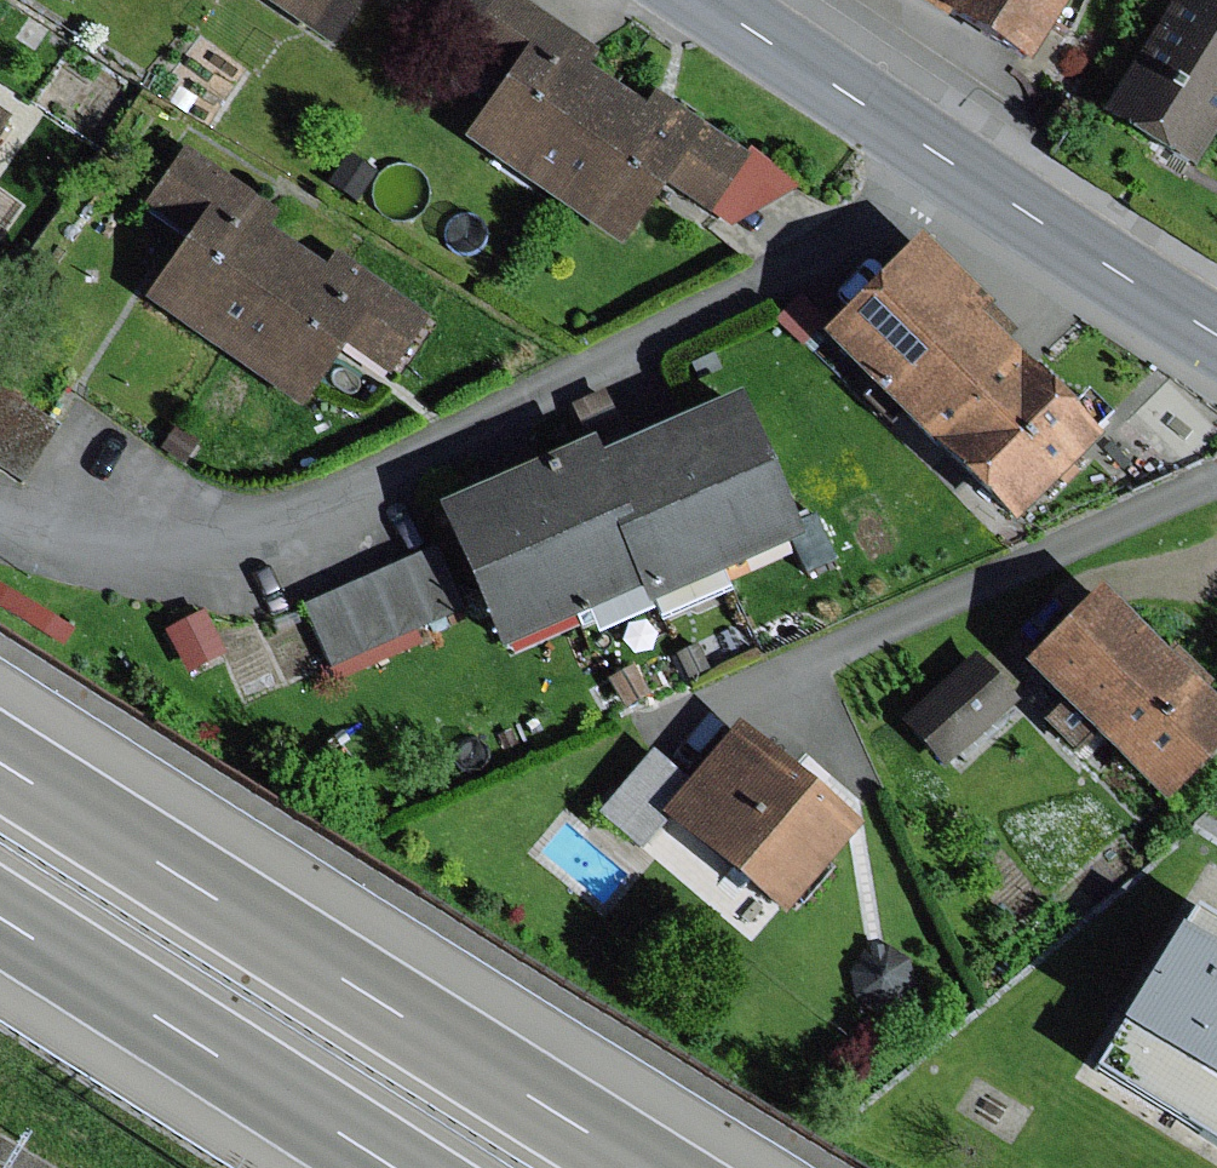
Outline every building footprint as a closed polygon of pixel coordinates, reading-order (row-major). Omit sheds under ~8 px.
[(330,49),(363,0),(259,0),(330,49)] [(491,0),(399,0),(462,43),(491,0)] [(523,0),(491,0),(462,43),(506,73),(462,138),(621,245),(664,182),(731,227),(763,207),(799,185),(749,152),(746,156),(664,101),(653,93),(642,108),(584,69),(597,51),(523,0)] [(942,24),(946,18),(1023,66),(1065,0),(903,0),(942,24)] [(1098,115),(1193,173),(1216,134),(1216,0),(1169,0),(1098,115)] [(9,115),(0,109),(0,129),(9,115)] [(281,213),(182,147),(143,204),(186,232),(140,299),(300,407),(343,343),(389,375),(429,317),(334,253),(324,268),(269,231),(281,213)] [(376,173),(346,153),(326,183),(355,203),(376,173)] [(919,237),(818,337),(1011,530),(1099,442),(977,319),(989,307),(919,237)] [(820,321),(798,301),(775,325),(798,346),(820,321)] [(0,393),(0,469),(21,482),(55,427),(0,393)] [(589,440),(432,509),(497,654),(636,593),(644,610),(802,540),(737,393),(596,456),(589,440)] [(198,443),(175,427),(159,450),(182,466),(198,443)] [(435,546),(302,605),(330,667),(462,608),(435,546)] [(1020,666),(1162,806),(1216,751),(1216,706),(1097,588),(1020,666)] [(225,655),(203,612),(164,632),(186,675),(225,655)] [(707,670),(695,644),(674,654),(686,680),(707,670)] [(972,653),(898,720),(943,769),(1017,702),(972,653)] [(648,698),(633,666),(607,679),(623,710),(648,698)] [(858,830),(736,724),(686,782),(658,814),(666,821),(779,920),(858,830)] [(652,752),(598,815),(640,851),(666,821),(658,814),(686,782),(652,752)] [(1188,909),(1087,1072),(1216,1151),(1216,927),(1188,909)] [(890,947),(865,950),(851,973),(854,997),(876,1010),(903,1005),(914,985),(911,960),(890,947)]
